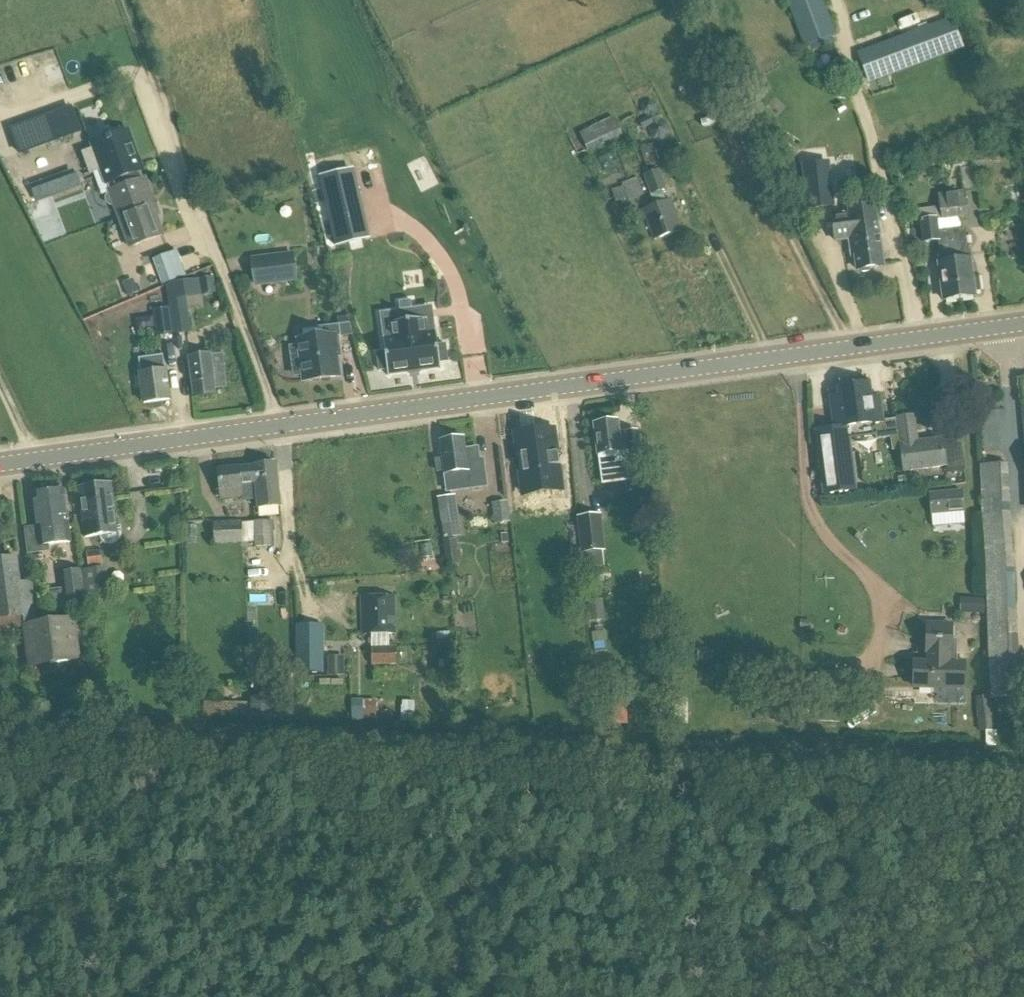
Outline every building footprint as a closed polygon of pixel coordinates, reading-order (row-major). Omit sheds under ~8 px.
[(805,47),(810,45),(812,51),(835,42),(833,36),(835,35),(822,0),(788,0),(805,47)] [(872,82),(946,54),(935,24),(860,52),(867,72),(858,75),(862,85),(871,81),(872,82)] [(656,114),(657,105),(650,100),(641,103),(640,112),(647,117),(639,121),(642,130),(649,127),(647,131),(651,139),(659,143),(667,139),(670,131),(667,123),(659,120),(656,114)] [(72,109),(11,132),(19,153),(81,130),(72,109)] [(578,134),(586,153),(622,135),(613,117),(578,134)] [(107,184),(115,181),(118,188),(143,179),(140,172),(141,172),(135,158),(138,157),(128,131),(122,133),(120,129),(108,133),(110,138),(92,144),(94,148),(82,153),(90,174),(102,170),(107,184)] [(828,163),(804,166),(809,209),(833,206),(828,163)] [(964,192),(939,195),(941,208),(942,220),(960,218),(968,217),(965,193),(980,191),(977,167),(961,169),(964,192)] [(320,177),(337,246),(366,239),(350,170),(320,177)] [(665,199),(663,191),(665,191),(658,171),(646,176),(655,203),(665,199)] [(629,200),(643,194),(637,178),(622,184),(624,187),(612,191),(616,201),(628,198),(629,200)] [(163,236),(149,199),(151,198),(144,179),(117,189),(117,188),(110,191),(108,191),(109,193),(108,194),(107,196),(106,198),(106,199),(106,201),(106,202),(107,204),(108,205),(110,206),(111,206),(112,206),(114,206),(129,248),(163,236)] [(670,201),(643,211),(654,241),(681,232),(670,201)] [(877,233),(876,222),(873,205),(842,209),(843,213),(828,215),(831,241),(849,238),(852,257),(855,257),(857,270),(883,267),(879,233),(877,233)] [(941,208),(920,211),(924,243),(939,241),(941,253),(940,253),(941,263),(939,264),(944,301),(959,299),(960,299),(955,262),(957,262),(955,252),(954,242),(953,242),(952,231),(950,231),(939,232),(937,221),(942,220),(941,208)] [(961,229),(952,231),(953,242),(954,242),(955,252),(957,262),(955,262),(960,299),(975,297),(975,294),(983,293),(981,276),(972,277),(970,260),(969,260),(965,229),(961,229)] [(185,277),(176,252),(154,260),(163,285),(185,277)] [(253,261),(257,287),(296,282),(293,256),(253,261)] [(199,280),(167,285),(173,334),(190,332),(187,311),(183,312),(181,296),(201,293),(199,280)] [(169,308),(153,311),(157,336),(173,334),(169,308)] [(386,370),(387,374),(404,372),(405,372),(423,370),(423,369),(440,367),(440,363),(448,362),(445,344),(437,345),(434,317),(413,320),(412,308),(399,310),(401,322),(381,324),(384,352),(376,353),(378,371),(386,370)] [(338,321),(339,325),(341,336),(353,335),(348,319),(338,321)] [(339,325),(326,326),(328,336),(299,340),(299,346),(293,347),(290,350),(293,374),(297,376),(303,375),(304,381),(339,377),(336,356),(340,356),(338,337),(341,336),(339,325)] [(210,355),(188,357),(193,397),(215,395),(214,390),(228,388),(225,364),(212,366),(210,355)] [(165,371),(162,356),(138,359),(140,374),(144,404),(169,400),(165,371)] [(830,397),(836,440),(818,443),(826,495),(858,491),(850,439),(876,436),(876,440),(900,437),(898,421),(884,422),(881,398),(872,399),(869,384),(838,389),(838,396),(830,397)] [(898,421),(900,437),(902,444),(901,445),(905,472),(947,467),(943,439),(918,443),(914,417),(898,419),(898,421)] [(617,422),(595,425),(599,455),(602,471),(623,468),(624,479),(643,476),(640,448),(637,431),(619,434),(617,422)] [(552,431),(517,435),(520,456),(517,456),(519,473),(522,473),(525,495),(526,495),(526,494),(559,490),(560,490),(557,466),(560,466),(558,453),(555,453),(552,431)] [(443,457),(436,458),(437,471),(444,470),(446,484),(468,481),(469,488),(486,486),(483,460),(479,460),(477,449),(465,450),(464,438),(440,441),(443,457)] [(256,482),(256,483),(259,508),(281,505),(276,463),(255,466),(256,482)] [(1007,463),(981,464),(983,495),(985,528),(986,550),(994,683),(995,696),(1022,695),(1021,655),(1018,655),(1018,634),(1014,568),(1009,493),(1007,463)] [(240,467),(219,469),(222,499),(243,497),(244,501),(258,500),(256,483),(256,482),(255,466),(240,468),(240,467)] [(112,485),(79,489),(85,537),(100,536),(100,537),(101,539),(102,541),(103,542),(104,543),(106,544),(107,545),(109,546),(111,546),(113,546),(115,545),(116,544),(118,543),(119,542),(120,541),(121,539),(122,537),(122,536),(122,534),(122,532),(121,526),(115,526),(115,520),(116,520),(112,485)] [(64,490),(48,492),(32,494),(39,546),(70,542),(64,490)] [(961,490),(930,493),(932,514),(933,527),(964,524),(963,511),(961,490)] [(600,516),(580,518),(584,552),(604,549),(600,516)] [(270,521),(253,522),(254,543),(254,547),(271,546),(271,542),(270,521)] [(243,543),(242,522),(213,522),(214,545),(243,543)] [(196,544),(196,526),(186,526),(186,544),(196,544)] [(445,540),(448,566),(459,564),(455,538),(445,540)] [(102,564),(101,552),(87,553),(88,565),(102,564)] [(23,627),(23,626),(37,624),(32,583),(20,584),(17,558),(0,561),(0,630),(23,627)] [(85,605),(80,569),(60,572),(65,608),(85,605)] [(364,596),(365,634),(374,634),(374,664),(398,664),(398,647),(391,647),(391,634),(397,634),(396,596),(364,596)] [(964,606),(964,616),(985,615),(984,605),(964,606)] [(46,623),(37,624),(23,626),(23,627),(28,667),(30,667),(29,662),(49,660),(50,664),(79,660),(74,619),(73,620),(73,623),(46,627),(46,623)] [(915,662),(915,687),(964,688),(965,662),(957,661),(957,656),(958,639),(951,639),(951,626),(927,625),(926,653),(929,653),(928,662),(915,662)] [(322,674),(322,626),(295,626),(295,674),(322,674)] [(345,675),(345,663),(328,663),(328,675),(345,675)] [(602,691),(602,726),(630,725),(629,691),(602,691)] [(992,729),(989,696),(975,697),(977,730),(992,729)] [(294,697),(261,697),(261,718),(294,719),(294,697)] [(374,717),(373,699),(351,699),(351,718),(374,717)] [(841,708),(815,707),(814,723),(840,723),(841,708)]
